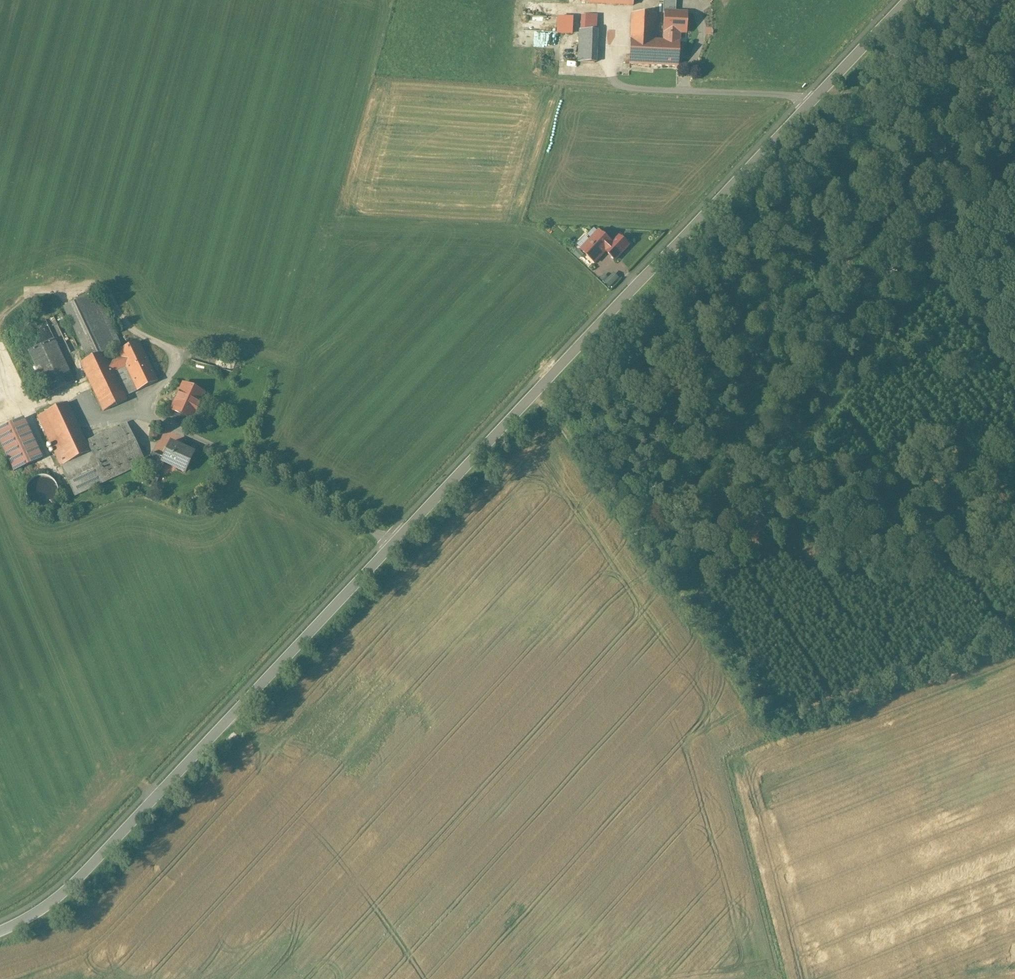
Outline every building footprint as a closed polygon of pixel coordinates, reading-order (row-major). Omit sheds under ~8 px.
[(662,13),(665,13),(675,13),(676,0),(663,0),(662,13)] [(675,13),(665,13),(664,32),(665,28),(679,29),(679,33),(685,33),(686,14),(675,13)] [(655,15),(632,14),(629,64),(678,67),(679,42),(678,42),(679,33),(679,29),(665,28),(664,32),(664,41),(654,41),(655,15)] [(596,23),(581,23),(579,62),(595,63),(596,30),(596,23)] [(613,244),(599,231),(581,250),(595,263),(606,252),(616,261),(629,246),(619,237),(613,244)] [(575,233),(565,245),(570,250),(581,238),(575,233)] [(609,287),(619,278),(612,271),(603,280),(609,287)] [(120,345),(95,293),(63,308),(88,360),(103,353),(104,353),(120,345)] [(54,339),(28,351),(48,394),(74,381),(54,339)] [(138,342),(118,351),(121,358),(109,364),(124,397),(157,381),(138,342)] [(104,353),(103,353),(88,360),(80,363),(103,411),(126,400),(109,364),(104,353)] [(203,393),(183,384),(171,410),(191,420),(203,393)] [(89,452),(66,403),(37,417),(75,496),(145,463),(126,423),(118,427),(117,427),(116,428),(87,442),(91,451),(89,452)] [(0,428),(0,442),(10,464),(14,471),(42,458),(23,418),(0,428)] [(194,454),(170,442),(161,462),(185,473),(194,454)] [(160,456),(152,453),(145,466),(154,470),(160,456)] [(156,482),(159,473),(149,470),(146,479),(156,482)] [(42,475),(39,475),(37,476),(35,476),(34,477),(32,478),(31,479),(30,481),(28,482),(27,485),(27,486),(27,488),(27,489),(27,492),(27,493),(27,495),(28,496),(29,498),(30,500),(32,501),(33,502),(34,503),(36,504),(38,504),(40,505),(42,505),(44,505),(47,504),(49,503),(52,501),(53,499),(54,497),(55,495),(56,493),(56,491),(56,489),(56,488),(56,486),(55,484),(54,482),(52,479),(51,478),(49,477),(47,476),(45,475),(42,475)]
